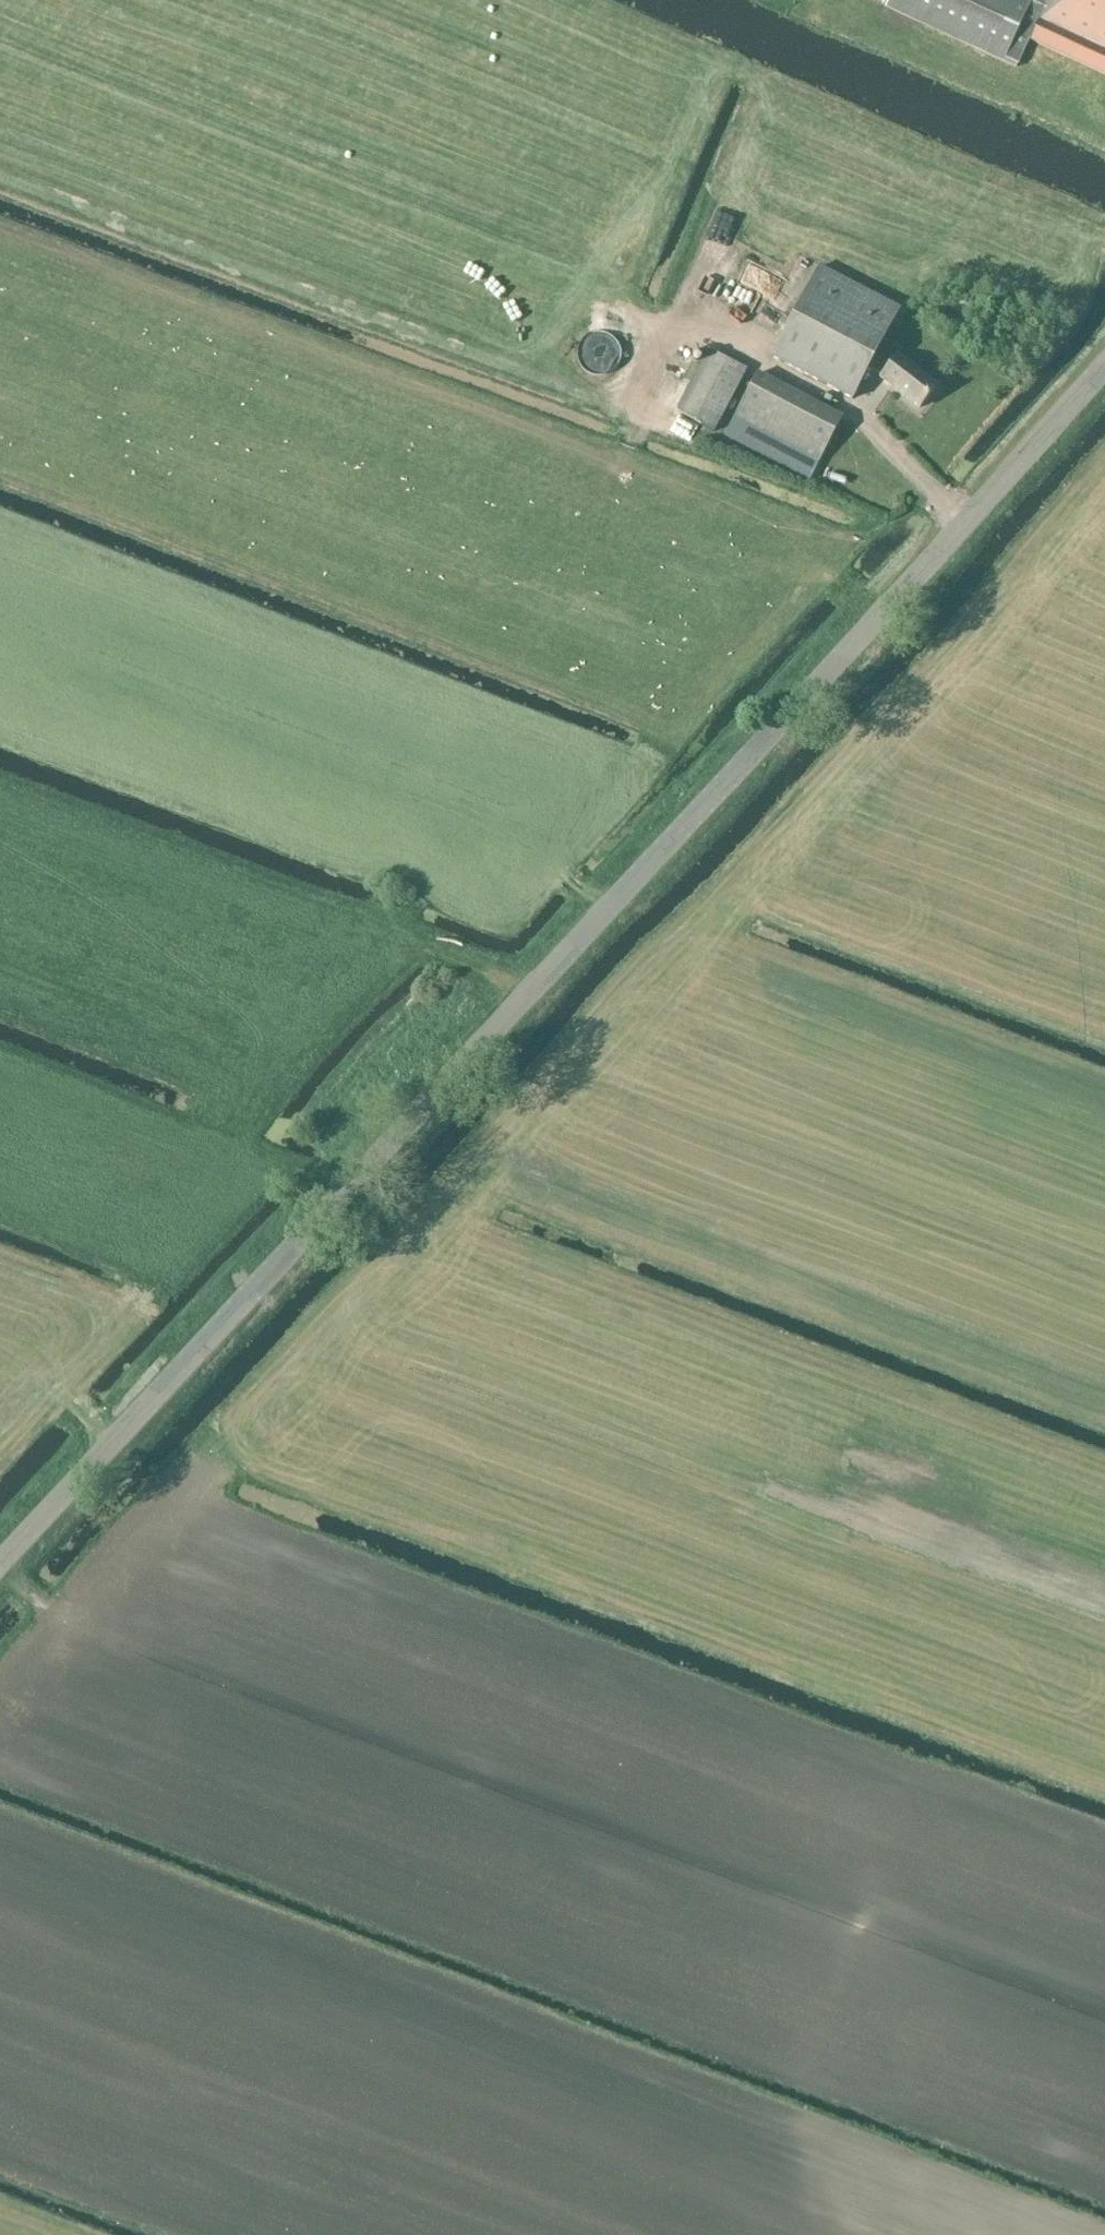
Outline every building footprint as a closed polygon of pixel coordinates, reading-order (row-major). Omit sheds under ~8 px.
[(1104,76),(1104,0),(1047,0),(1045,4),(1036,0),(890,0),(886,9),(1018,69),(1030,42),(1104,76)] [(743,260),(734,284),(761,294),(770,269),(743,260)] [(882,380),(919,409),(936,387),(897,356),(900,353),(883,342),(900,309),(820,268),(773,359),(853,400),(869,368),(883,379),(882,380)] [(962,294),(958,302),(965,305),(969,298),(962,294)] [(595,326),(574,348),(593,366),(614,344),(595,326)] [(677,412),(716,432),(748,372),(708,351),(677,412)] [(735,418),(820,462),(843,419),(758,374),(735,418)] [(663,429),(678,437),(686,421),(671,413),(663,429)]
